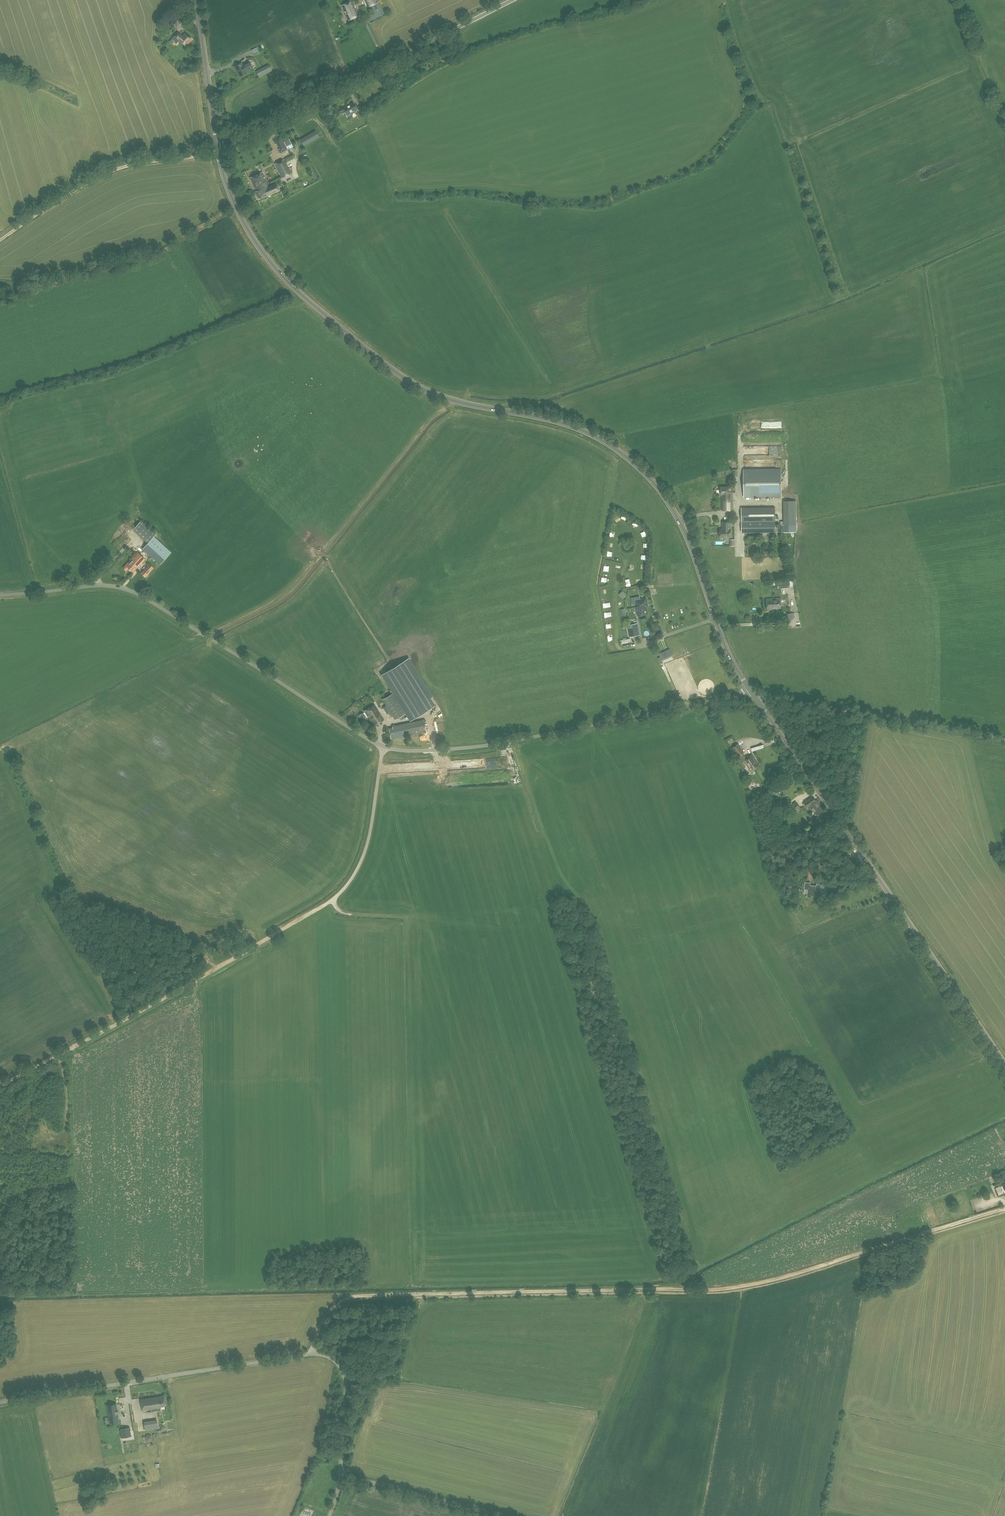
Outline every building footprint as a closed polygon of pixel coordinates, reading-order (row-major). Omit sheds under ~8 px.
[(359,15),(352,0),(342,5),(346,14),(348,20),(359,15)] [(186,46),(192,39),(185,33),(182,36),(177,32),(173,36),(172,38),(174,39),(176,38),(178,40),(186,46)] [(253,68),(249,62),(242,65),(241,63),(235,66),(240,76),(246,73),(245,71),(253,68)] [(272,70),(269,65),(256,71),(259,77),(272,70)] [(341,114),(345,111),(347,116),(351,114),(351,112),(357,109),(353,103),(343,108),(343,107),(338,109),(341,114)] [(320,137),(316,130),(300,139),(304,146),(320,137)] [(278,171),(288,166),(284,159),(274,164),(278,171)] [(288,166),(278,171),(282,178),(292,173),(288,166)] [(250,178),(255,190),(269,184),(262,172),(250,178)] [(270,186),(269,184),(255,190),(256,191),(256,192),(259,199),(274,192),(279,190),(276,184),(271,186),(271,185),(270,186)] [(744,498),(782,497),(781,468),(743,469),(744,498)] [(733,510),(733,487),(721,487),(721,494),(721,510),(733,510)] [(798,523),(797,497),(788,498),(789,511),(787,511),(787,523),(798,523)] [(775,507),(741,508),(742,527),(756,526),(764,526),(764,524),(768,524),(768,525),(772,525),(772,524),(775,524),(775,507)] [(154,536),(156,534),(141,521),(133,530),(148,543),(154,536)] [(720,537),(731,537),(731,529),(730,529),(730,522),(722,522),(722,529),(720,529),(720,537)] [(171,552),(154,536),(148,543),(142,549),(160,564),(171,552)] [(138,566),(145,559),(137,552),(131,559),(131,560),(126,566),(133,572),(138,566)] [(143,570),(148,574),(154,568),(149,564),(143,570)] [(790,587),(789,580),(778,581),(778,588),(790,587)] [(635,600),(636,608),(646,606),(648,606),(646,598),(635,600)] [(767,609),(776,609),(776,605),(773,605),(773,598),(766,599),(767,609)] [(781,608),(780,598),(773,598),(773,605),(776,605),(776,609),(781,608)] [(638,615),(648,613),(646,606),(636,608),(638,615)] [(627,625),(630,637),(640,635),(637,623),(627,625)] [(664,660),(673,656),(670,648),(659,653),(662,661),(664,660)] [(382,675),(393,693),(383,699),(395,719),(401,716),(402,719),(408,716),(411,721),(433,708),(428,699),(432,697),(408,658),(382,675)] [(363,719),(367,717),(368,716),(374,726),(384,720),(374,705),(364,711),(364,712),(360,714),(363,719)] [(404,724),(404,725),(389,728),(391,738),(406,735),(406,736),(427,731),(424,720),(404,724)] [(743,753),(744,753),(738,743),(732,747),(732,748),(730,749),(736,758),(738,757),(741,755),(743,760),(746,758),(743,753)] [(759,765),(752,754),(746,758),(743,760),(751,771),(759,765)] [(822,811),(816,801),(813,796),(805,802),(807,806),(808,806),(810,810),(812,809),(816,815),(822,811)] [(795,802),(789,806),(793,812),(800,808),(795,802)] [(783,807),(777,811),(782,817),(788,813),(783,807)] [(804,889),(808,889),(807,897),(811,897),(812,895),(819,896),(820,892),(826,893),(827,890),(825,890),(826,884),(817,883),(816,884),(816,885),(808,884),(808,883),(805,882),(804,889)] [(141,1399),(143,1410),(160,1408),(160,1406),(165,1406),(164,1395),(141,1399)] [(118,1413),(118,1411),(118,1410),(117,1410),(116,1404),(107,1405),(110,1422),(119,1421),(118,1413)] [(153,1420),(144,1422),(145,1430),(158,1428),(158,1425),(154,1425),(153,1420)] [(120,1433),(123,1448),(132,1446),(129,1431),(120,1433)]
